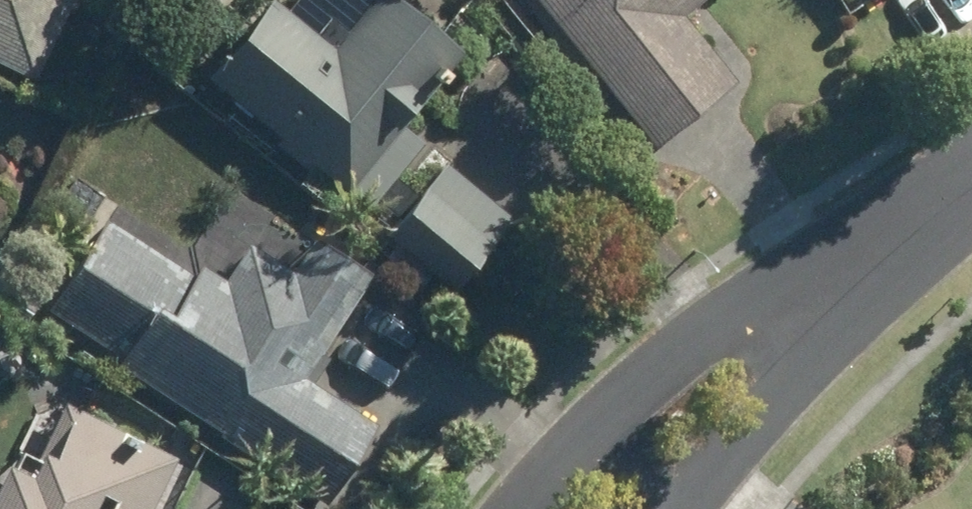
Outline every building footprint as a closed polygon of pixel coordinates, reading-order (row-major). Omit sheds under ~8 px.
[(28,83),(69,0),(0,0),(0,69),(28,83)] [(281,0),(262,0),(200,77),(339,190),(456,46),(399,0),(365,0),(332,41),(281,0)] [(685,18),(707,0),(530,0),(652,152),(738,83),(685,18)] [(444,161),(400,220),(467,271),(511,212),(444,161)] [(379,281),(245,190),(198,261),(115,205),(43,312),(328,505),(379,430),(310,383),(379,281)] [(40,394),(15,447),(35,456),(25,476),(0,465),(0,508),(145,508),(171,456),(40,394)]
